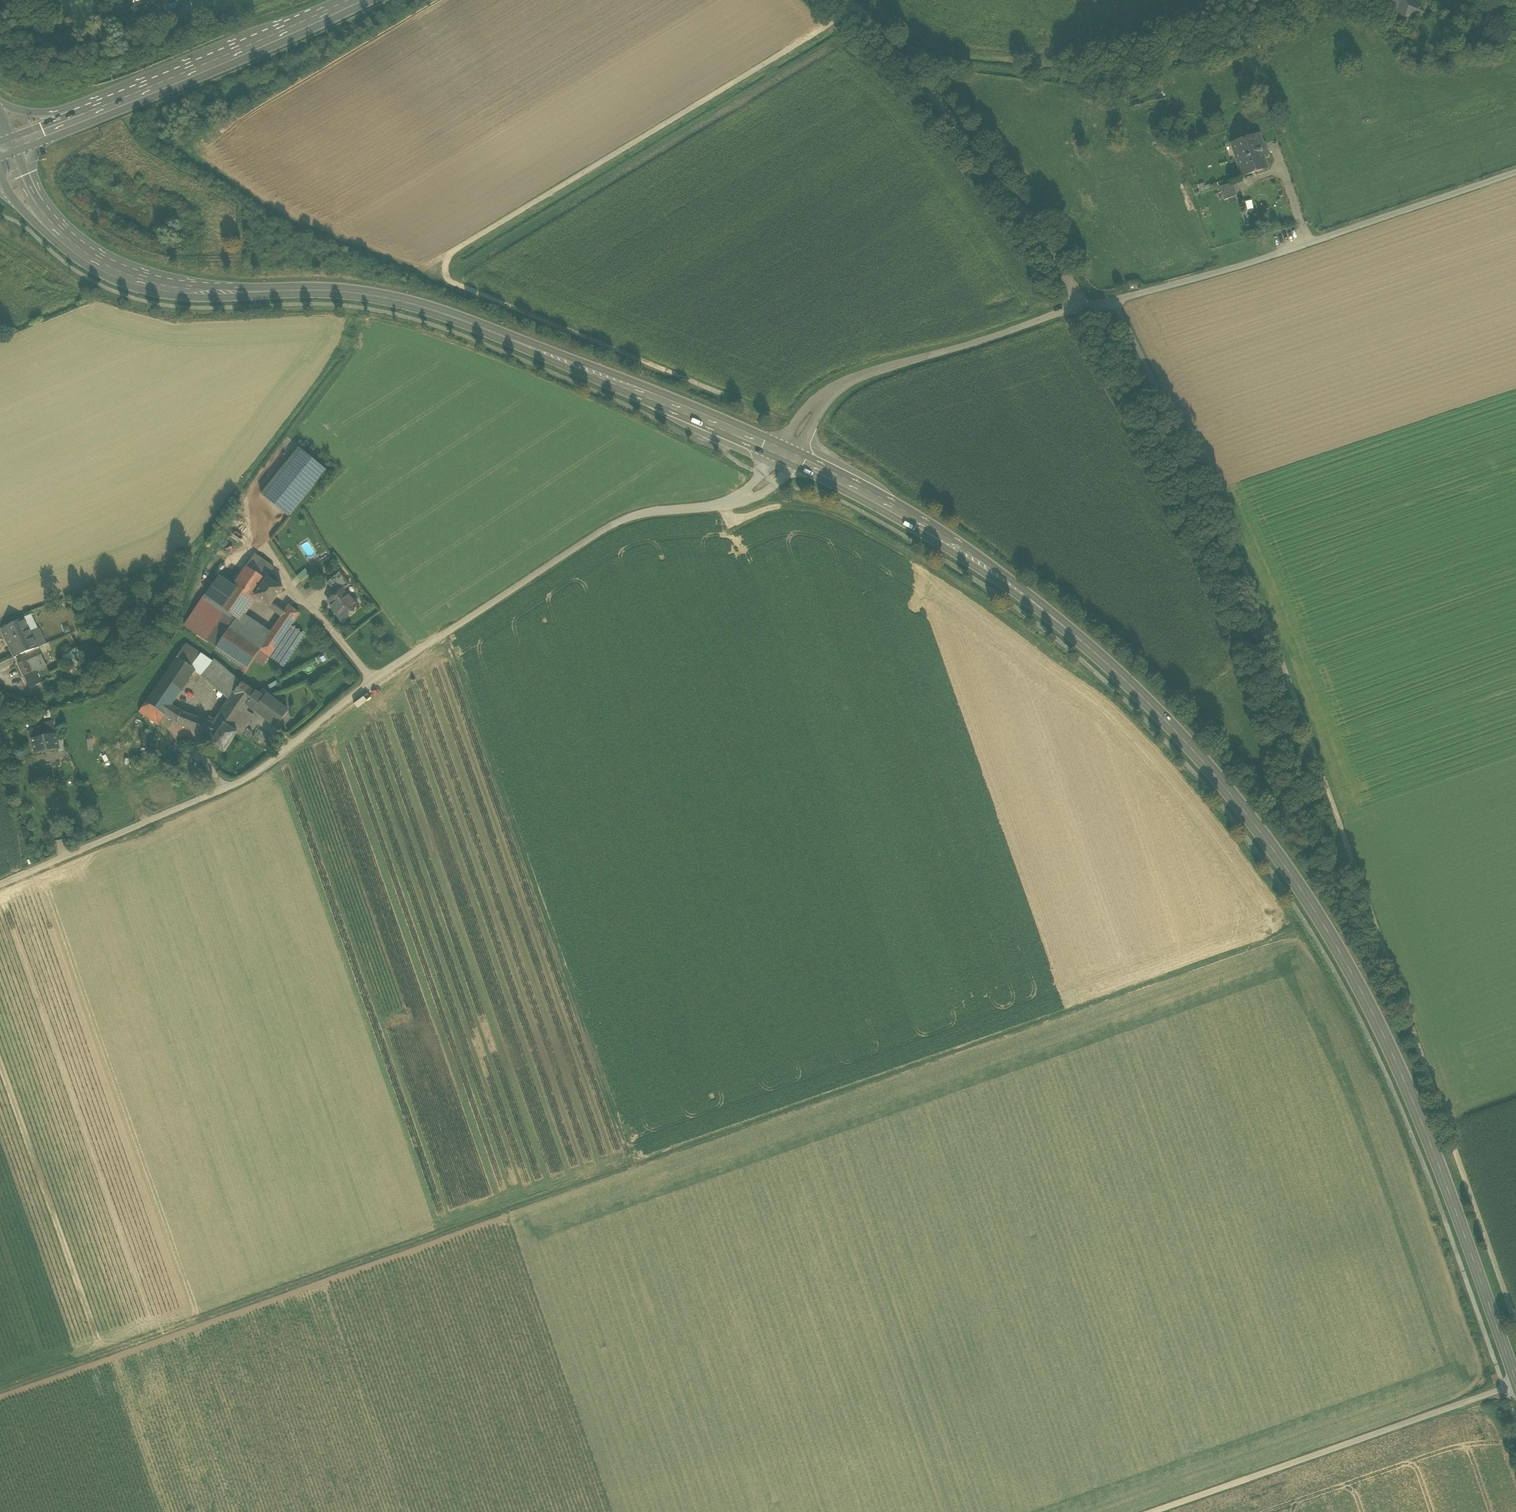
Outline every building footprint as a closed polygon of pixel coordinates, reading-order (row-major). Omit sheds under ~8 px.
[(191,3),(194,9),(202,7),(200,0),(199,0),(191,3)] [(1398,16),(1419,4),(1416,0),(1389,0),(1398,16)] [(180,7),(171,10),(174,19),(183,16),(180,7)] [(148,17),(136,19),(137,28),(149,26),(148,17)] [(1235,159),(1241,177),(1263,170),(1267,169),(1262,154),(1265,153),(1259,135),(1232,143),(1237,158),(1235,159)] [(1219,189),(1224,205),(1238,200),(1233,185),(1219,189)] [(261,495),(288,517),(326,470),(299,448),(261,495)] [(236,618),(239,621),(243,615),(255,597),(254,596),(262,585),(253,580),(257,574),(265,580),(267,576),(269,577),(275,568),(254,554),(233,585),(219,575),(204,597),(227,613),(236,618)] [(296,577),(300,581),(309,573),(305,569),(296,577)] [(327,582),(336,593),(343,588),(344,590),(350,585),(339,572),(327,582)] [(255,597),(270,607),(275,599),(283,587),(269,577),(267,576),(265,580),(257,574),(253,580),(262,585),(254,596),(255,597)] [(336,613),(342,621),(354,612),(354,608),(358,605),(350,595),(349,596),(344,590),(343,588),(336,593),(332,597),(333,598),(328,602),(336,612),(336,613)] [(204,598),(184,626),(205,641),(224,612),(204,598)] [(270,607),(283,615),(288,608),(275,599),(270,607)] [(289,605),(288,608),(283,615),(271,633),(280,638),(269,656),(270,657),(282,665),(304,634),(290,625),(299,612),(289,605)] [(236,618),(227,613),(207,642),(216,648),(229,629),(236,618)] [(31,614),(23,618),(30,632),(38,627),(31,614)] [(265,629),(243,615),(239,621),(236,618),(229,629),(254,646),(265,629)] [(39,632),(32,635),(30,632),(23,618),(1,629),(14,656),(37,646),(44,643),(39,632)] [(38,627),(30,632),(32,635),(39,632),(44,643),(46,642),(39,627),(38,627)] [(260,650),(269,656),(280,638),(271,633),(265,629),(254,646),(229,629),(216,648),(247,669),(253,660),(260,650)] [(177,657),(177,658),(190,667),(200,654),(186,644),(177,657)] [(269,656),(260,650),(253,660),(263,667),(270,657),(269,656)] [(62,656),(66,662),(75,657),(72,651),(62,656)] [(42,654),(26,661),(27,665),(42,658),(45,665),(35,670),(36,672),(47,667),(42,654)] [(201,675),(212,662),(200,654),(190,667),(196,670),(201,675)] [(78,663),(75,657),(66,662),(69,668),(78,663)] [(42,658),(27,665),(30,672),(35,670),(45,665),(42,658)] [(177,658),(146,702),(165,715),(172,705),(196,670),(190,667),(177,658)] [(201,675),(229,698),(233,693),(233,694),(242,682),(214,659),(212,662),(201,675)] [(18,664),(23,676),(30,672),(27,665),(26,661),(25,660),(18,664)] [(81,668),(78,663),(69,668),(72,673),(81,668)] [(23,676),(27,687),(40,682),(36,672),(35,670),(30,672),(23,676)] [(233,693),(229,698),(215,720),(213,723),(209,722),(205,734),(215,738),(224,724),(234,730),(238,724),(247,711),(250,707),(247,705),(256,693),(242,682),(233,694),(233,693)] [(256,693),(247,705),(250,707),(276,727),(288,711),(266,695),(264,699),(256,693)] [(165,715),(146,702),(139,712),(158,725),(165,715)] [(181,712),(172,705),(165,715),(177,724),(191,729),(196,717),(181,712)] [(50,710),(43,711),(44,718),(51,717),(50,710)] [(247,711),(238,724),(245,729),(254,716),(247,711)] [(209,722),(206,721),(196,717),(191,729),(205,734),(209,722)] [(44,727),(46,737),(55,735),(52,722),(43,724),(44,727)] [(224,724),(215,738),(213,740),(215,746),(224,752),(237,733),(234,730),(224,724)] [(238,724),(234,730),(237,733),(241,736),(245,729),(238,724)] [(31,740),(34,753),(58,748),(56,741),(55,735),(46,737),(44,727),(31,730),(33,740),(31,740)] [(248,739),(253,732),(247,729),(243,735),(248,739)] [(269,737),(259,729),(252,739),(262,747),(269,737)] [(150,750),(139,755),(142,761),(153,756),(150,750)] [(180,762),(182,767),(193,762),(190,757),(180,762)]
